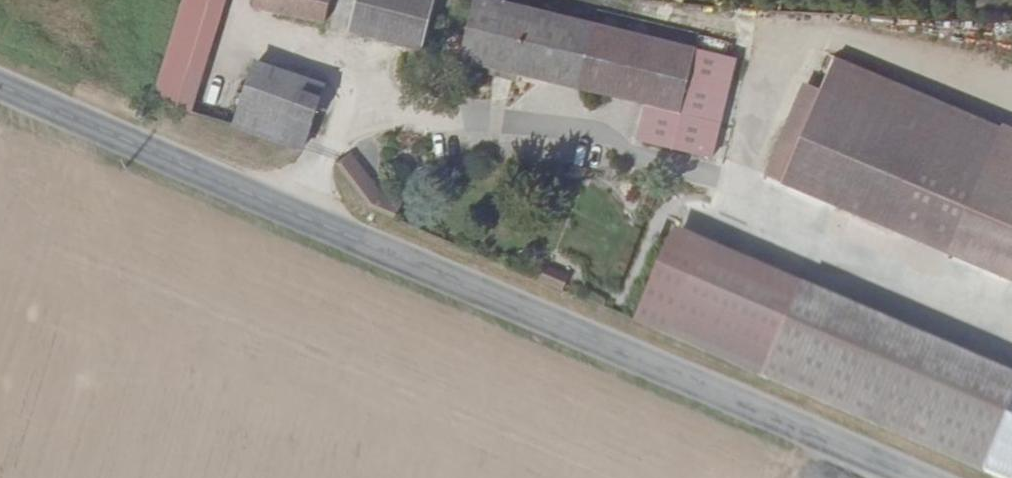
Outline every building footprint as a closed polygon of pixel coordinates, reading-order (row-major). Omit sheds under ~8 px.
[(153,96),(164,100),(192,0),(178,0),(153,96)] [(164,100),(194,110),(227,0),(192,0),(164,100)] [(277,0),(251,0),(251,2),(275,10),(277,0)] [(275,10),(323,22),(329,0),(277,0),(275,10)] [(349,29),(426,49),(440,0),(357,0),(349,29)] [(517,0),(481,0),(469,45),(466,57),(523,71),(540,6),(517,0)] [(600,20),(540,6),(523,71),(585,87),(600,20)] [(705,46),(600,20),(585,87),(667,106),(688,111),(705,46)] [(466,57),(469,45),(462,43),(456,62),(521,79),(523,71),(466,57)] [(753,57),(705,46),(688,111),(667,106),(659,140),(727,157),(753,57)] [(325,79),(257,56),(233,121),(302,146),(325,79)] [(838,65),(821,109),(987,176),(1006,132),(838,65)] [(821,109),(798,164),(783,202),(950,270),(987,176),(821,109)] [(950,270),(1011,295),(1011,135),(1006,132),(987,176),(950,270)] [(352,152),(337,164),(379,216),(393,204),(352,152)] [(782,158),(767,195),(783,202),(798,164),(782,158)] [(637,323),(716,357),(740,259),(676,231),(637,323)] [(740,259),(716,357),(771,377),(793,315),(804,287),(740,259)] [(1011,404),(1011,370),(804,287),(793,315),(1011,404)] [(771,377),(1001,477),(1011,477),(1011,404),(793,315),(771,377)]
